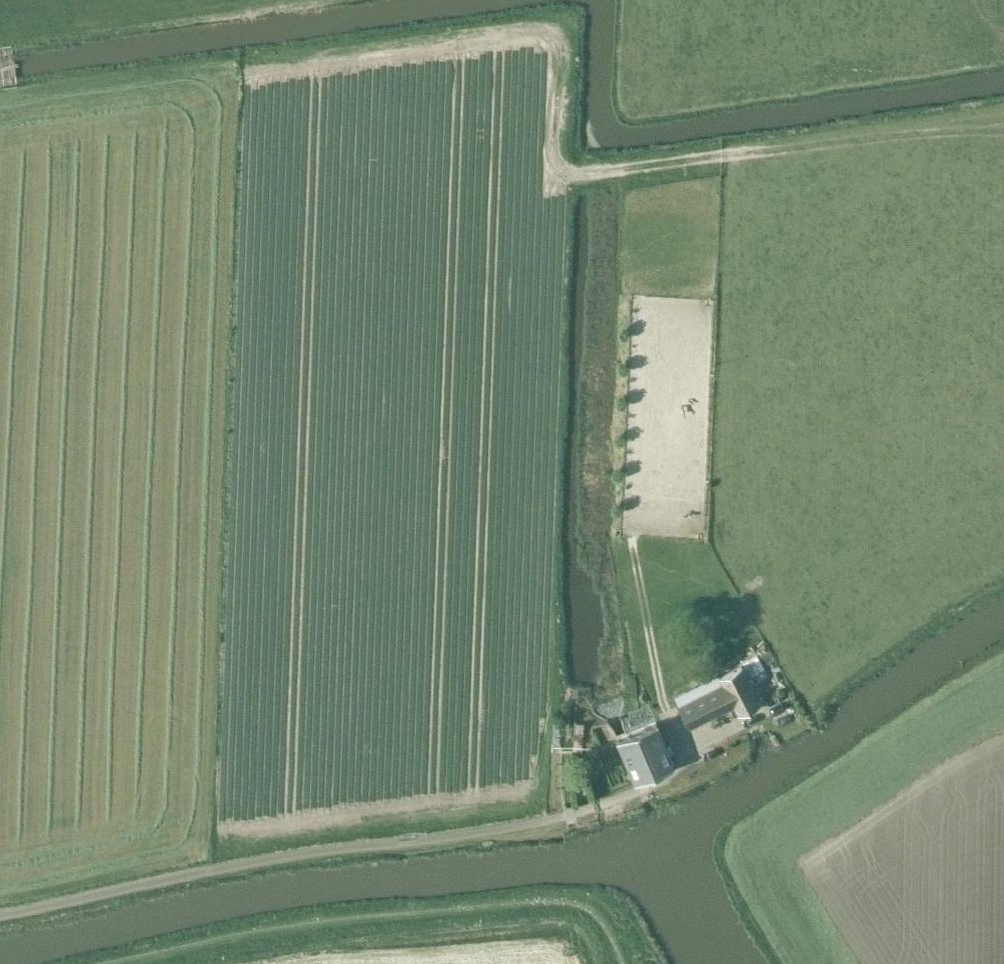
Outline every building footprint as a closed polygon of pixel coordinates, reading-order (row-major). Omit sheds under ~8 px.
[(722,683),(677,705),(686,724),(710,713),(711,716),(733,706),(737,715),(761,703),(750,680),(762,674),(755,658),(719,676),(722,683)] [(635,783),(674,766),(656,722),(616,739),(635,783)] [(579,795),(587,793),(585,786),(577,788),(579,795)]
